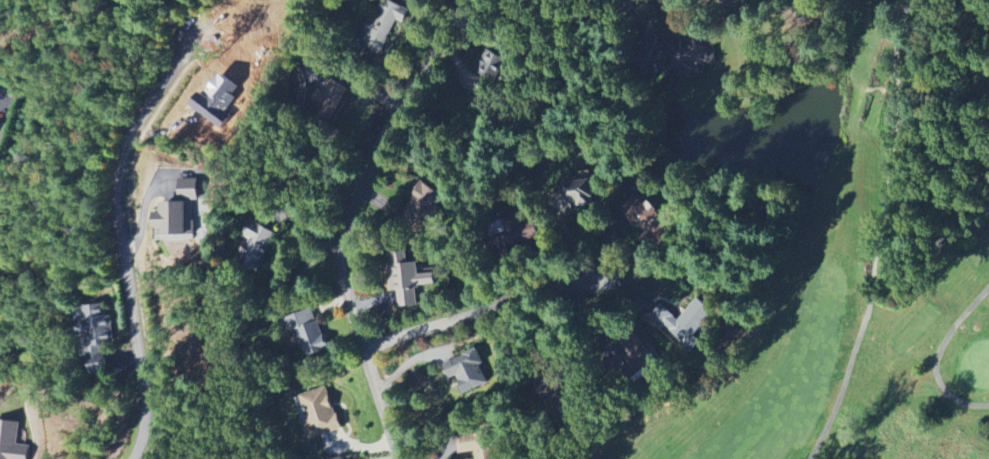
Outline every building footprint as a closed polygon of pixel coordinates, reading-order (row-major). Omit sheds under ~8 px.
[(403,25),(409,11),(385,0),(380,0),(359,46),(381,55),(396,22),(403,25)] [(470,77),(483,86),(503,58),(489,49),(470,77)] [(308,108),(331,123),(350,91),(328,77),(308,108)] [(570,207),(595,207),(595,174),(571,174),(570,207)] [(195,178),(178,179),(179,201),(159,201),(160,212),(152,212),(153,227),(160,227),(160,239),(192,238),(191,200),(195,200),(195,178)] [(447,196),(420,183),(401,221),(428,234),(447,196)] [(659,250),(676,230),(646,204),(646,205),(634,195),(619,212),(644,234),(642,236),(659,250)] [(231,260),(256,272),(275,233),(250,221),(231,260)] [(398,308),(418,306),(416,287),(435,285),(434,269),(418,270),(417,262),(407,263),(406,249),(388,251),(392,292),(397,291),(398,308)] [(87,375),(108,373),(104,345),(113,344),(110,313),(104,314),(103,304),(84,307),(84,313),(77,314),(78,321),(86,320),(89,347),(84,347),(87,375)] [(305,359),(329,350),(313,309),(289,318),(305,359)] [(487,384),(480,366),(483,365),(477,349),(442,363),(448,379),(456,377),(462,394),(487,384)] [(340,431),(327,387),(299,395),(313,439),(340,431)] [(28,446),(18,445),(18,421),(0,421),(0,458),(27,458),(28,446)] [(474,455),(474,458),(494,458),(494,436),(457,437),(457,455),(474,455)]
